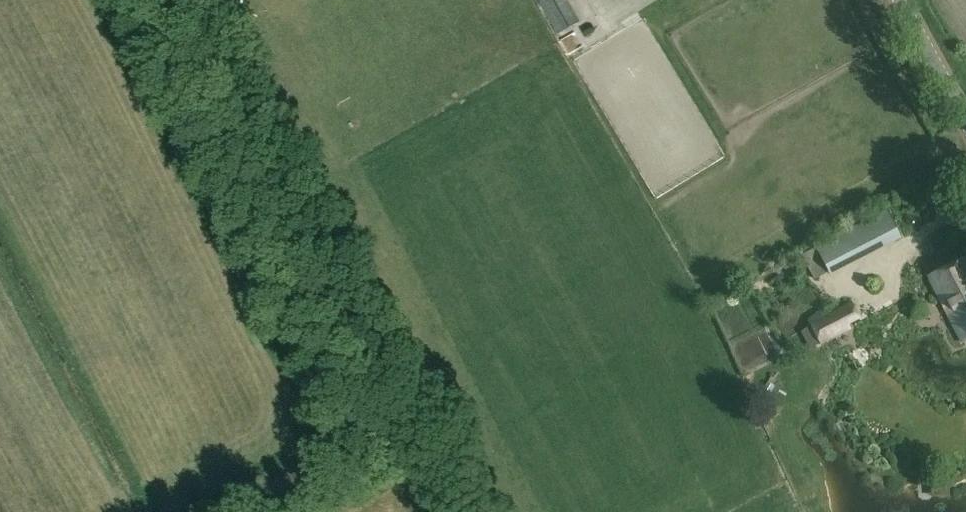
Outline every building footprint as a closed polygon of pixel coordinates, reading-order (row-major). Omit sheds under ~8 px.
[(559,34),(578,23),(564,0),(542,0),(539,2),(559,34)] [(815,247),(831,278),(904,240),(888,209),(815,247)] [(928,277),(962,344),(965,342),(965,258),(928,277)] [(863,320),(853,301),(811,324),(812,327),(803,332),(811,349),(821,344),(822,346),(852,330),(850,327),(863,320)]
